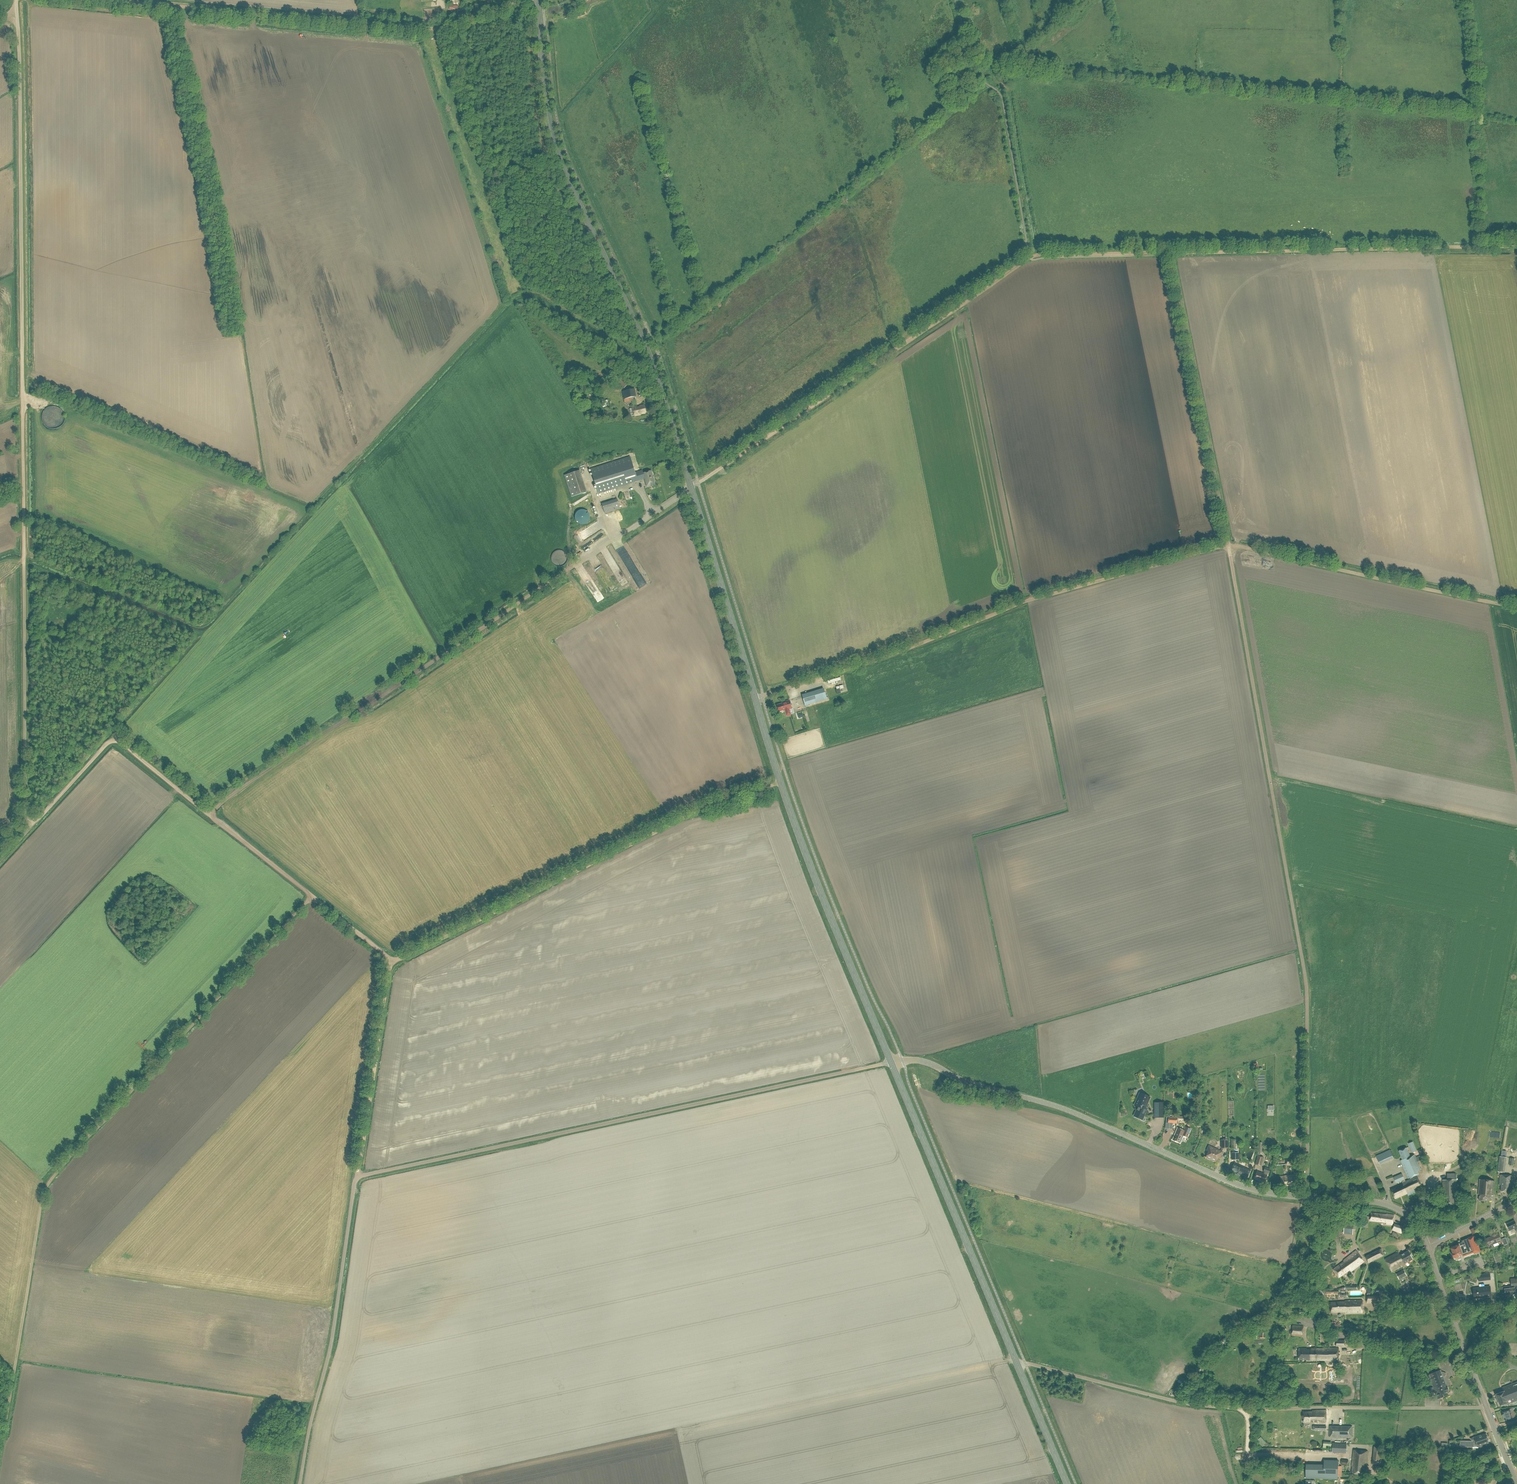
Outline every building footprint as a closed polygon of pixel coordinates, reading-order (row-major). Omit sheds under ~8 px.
[(634,401),(632,390),(622,392),(624,400),(628,399),(629,402),(634,401)] [(646,413),(644,405),(633,408),(630,409),(632,416),(634,415),(634,416),(646,413)] [(51,418),(51,423),(49,423),(49,427),(60,426),(60,418),(51,418)] [(635,473),(630,457),(591,469),(599,493),(638,481),(637,480),(644,478),(647,486),(651,485),(650,484),(653,483),(655,482),(651,471),(643,474),(642,470),(635,473)] [(587,492),(580,471),(565,476),(571,497),(587,492)] [(621,509),(617,499),(602,504),(605,514),(621,509)] [(583,510),(582,510),(581,510),(580,510),(579,511),(578,511),(577,512),(576,513),(576,514),(576,515),(575,515),(575,516),(575,517),(575,518),(575,519),(576,520),(576,521),(576,522),(577,522),(578,523),(579,524),(580,524),(581,525),(582,525),(583,525),(584,525),(585,524),(586,524),(587,523),(588,523),(588,522),(589,522),(589,521),(590,520),(590,519),(590,518),(590,517),(590,516),(590,515),(590,514),(589,514),(589,513),(588,512),(587,511),(586,510),(585,510),(584,510),(583,510)] [(579,568),(585,577),(588,575),(583,566),(579,568)] [(610,592),(618,590),(617,585),(610,587),(609,584),(608,584),(610,592)] [(826,689),(803,696),(806,707),(829,700),(826,689)] [(792,709),(789,700),(783,702),(783,703),(777,705),(779,712),(783,711),(784,712),(785,711),(787,716),(791,715),(789,709),(792,709)] [(798,715),(801,719),(807,714),(804,710),(798,715)] [(1144,1095),(1141,1094),(1139,1095),(1138,1097),(1139,1099),(1137,1099),(1135,1104),(1136,1106),(1137,1106),(1136,1107),(1138,1107),(1137,1110),(1136,1112),(1135,1112),(1134,1115),(1135,1117),(1138,1118),(1139,1118),(1142,1119),(1147,1109),(1145,1108),(1147,1104),(1146,1102),(1148,1102),(1150,1098),(1146,1096),(1145,1097),(1144,1095)] [(1164,1118),(1163,1102),(1154,1102),(1154,1118),(1164,1118)] [(1172,1114),(1172,1117),(1166,1117),(1166,1125),(1168,1126),(1168,1128),(1172,1129),(1172,1124),(1177,1124),(1177,1120),(1184,1120),(1184,1117),(1177,1116),(1176,1116),(1176,1115),(1172,1114)] [(1191,1129),(1186,1127),(1184,1131),(1177,1128),(1172,1140),(1180,1143),(1183,1136),(1187,1137),(1191,1129)] [(1417,1151),(1413,1142),(1408,1144),(1412,1153),(1417,1151)] [(1222,1151),(1209,1146),(1207,1150),(1209,1151),(1206,1157),(1216,1161),(1218,1156),(1220,1157),(1222,1151)] [(1410,1157),(1407,1148),(1399,1151),(1403,1160),(1401,1161),(1408,1179),(1418,1175),(1416,1172),(1420,1170),(1414,1155),(1410,1157)] [(1394,1158),(1390,1150),(1376,1156),(1380,1164),(1394,1158)] [(1507,1151),(1501,1151),(1501,1157),(1500,1157),(1498,1172),(1505,1173),(1507,1157),(1506,1157),(1507,1151)] [(1263,1157),(1257,1155),(1255,1164),(1261,1166),(1263,1157)] [(1250,1170),(1234,1163),(1230,1171),(1237,1174),(1237,1173),(1247,1178),(1250,1170)] [(1263,1174),(1257,1171),(1254,1179),(1264,1182),(1267,1175),(1266,1175),(1267,1172),(1269,1173),(1271,1168),(1265,1166),(1263,1171),(1264,1171),(1263,1174)] [(1455,1180),(1454,1173),(1447,1174),(1447,1180),(1442,1180),(1443,1201),(1447,1201),(1447,1205),(1457,1204),(1456,1180),(1455,1180)] [(1406,1182),(1402,1174),(1394,1178),(1396,1183),(1401,1181),(1403,1185),(1391,1190),(1395,1199),(1407,1193),(1408,1195),(1423,1189),(1417,1176),(1406,1182)] [(1295,1186),(1294,1175),(1281,1177),(1282,1186),(1289,1185),(1289,1186),(1295,1186)] [(1513,1176),(1500,1175),(1499,1185),(1501,1185),(1501,1191),(1511,1192),(1511,1182),(1512,1182),(1513,1176)] [(1493,1196),(1494,1181),(1479,1180),(1478,1194),(1480,1195),(1479,1201),(1486,1201),(1486,1200),(1491,1201),(1491,1196),(1493,1196)] [(1386,1215),(1371,1213),(1370,1221),(1386,1222),(1386,1224),(1393,1225),(1394,1215),(1386,1214),(1386,1215)] [(1345,1220),(1344,1233),(1353,1233),(1354,1229),(1356,1229),(1357,1223),(1354,1223),(1354,1221),(1345,1220)] [(1514,1221),(1507,1224),(1509,1230),(1514,1228),(1516,1231),(1516,1227),(1516,1226),(1514,1221)] [(1392,1230),(1401,1233),(1404,1226),(1395,1223),(1392,1230)] [(1501,1241),(1498,1234),(1486,1239),(1489,1246),(1501,1241)] [(1481,1251),(1475,1235),(1469,1237),(1469,1238),(1462,1241),(1462,1243),(1458,1244),(1459,1245),(1451,1248),(1453,1254),(1452,1254),(1454,1258),(1454,1257),(1455,1258),(1456,1260),(1460,1259),(1459,1256),(1462,1255),(1463,1257),(1474,1252),(1475,1254),(1481,1251)] [(1384,1255),(1381,1249),(1365,1257),(1368,1263),(1384,1255)] [(1364,1262),(1356,1251),(1344,1260),(1344,1261),(1333,1270),(1339,1278),(1350,1270),(1351,1272),(1364,1262)] [(1413,1260),(1408,1251),(1400,1255),(1398,1252),(1385,1259),(1392,1272),(1405,1265),(1405,1264),(1413,1260)] [(1407,1275),(1404,1270),(1396,1274),(1399,1279),(1407,1275)] [(1502,1293),(1505,1292),(1505,1295),(1505,1297),(1510,1296),(1510,1295),(1515,1294),(1514,1288),(1516,1288),(1516,1280),(1516,1278),(1510,1279),(1511,1285),(1501,1287),(1502,1293)] [(1486,1287),(1473,1289),(1474,1298),(1487,1297),(1486,1287)] [(1363,1313),(1362,1300),(1345,1301),(1345,1302),(1331,1302),(1331,1313),(1345,1312),(1345,1314),(1363,1313)] [(1303,1326),(1292,1325),(1291,1336),(1302,1336),(1303,1326)] [(1316,1349),(1316,1360),(1327,1360),(1327,1361),(1338,1361),(1339,1348),(1324,1348),(1324,1349),(1316,1349)] [(1310,1360),(1316,1360),(1316,1349),(1299,1349),(1299,1360),(1310,1360)] [(1430,1379),(1433,1387),(1445,1382),(1443,1377),(1445,1376),(1446,1375),(1442,1374),(1442,1372),(1441,1372),(1440,1370),(1430,1374),(1431,1379),(1430,1379)] [(1445,1382),(1433,1387),(1429,1387),(1429,1396),(1432,1396),(1432,1394),(1435,1392),(1436,1395),(1436,1396),(1437,1399),(1444,1397),(1443,1394),(1449,1392),(1448,1391),(1449,1390),(1448,1387),(1447,1387),(1445,1382)] [(1502,1387),(1504,1391),(1496,1394),(1500,1406),(1508,1403),(1509,1404),(1514,1402),(1514,1403),(1516,1401),(1516,1382),(1502,1387)] [(1515,1417),(1513,1408),(1510,1409),(1502,1411),(1505,1421),(1513,1418),(1515,1417)] [(1326,1423),(1326,1410),(1312,1411),(1312,1412),(1303,1412),(1303,1422),(1317,1422),(1317,1423),(1326,1423)] [(1353,1427),(1330,1426),(1329,1437),(1352,1438),(1353,1427)] [(1489,1443),(1485,1434),(1475,1437),(1476,1441),(1460,1441),(1460,1447),(1474,1447),(1478,1447),(1489,1443)] [(1382,1447),(1374,1446),(1372,1463),(1380,1464),(1382,1447)] [(1368,1451),(1353,1450),(1352,1466),(1352,1473),(1364,1475),(1365,1463),(1367,1463),(1368,1451)] [(1338,1466),(1338,1460),(1324,1460),(1324,1465),(1306,1464),(1306,1478),(1338,1479),(1338,1477),(1342,1477),(1342,1466),(1338,1466)]
